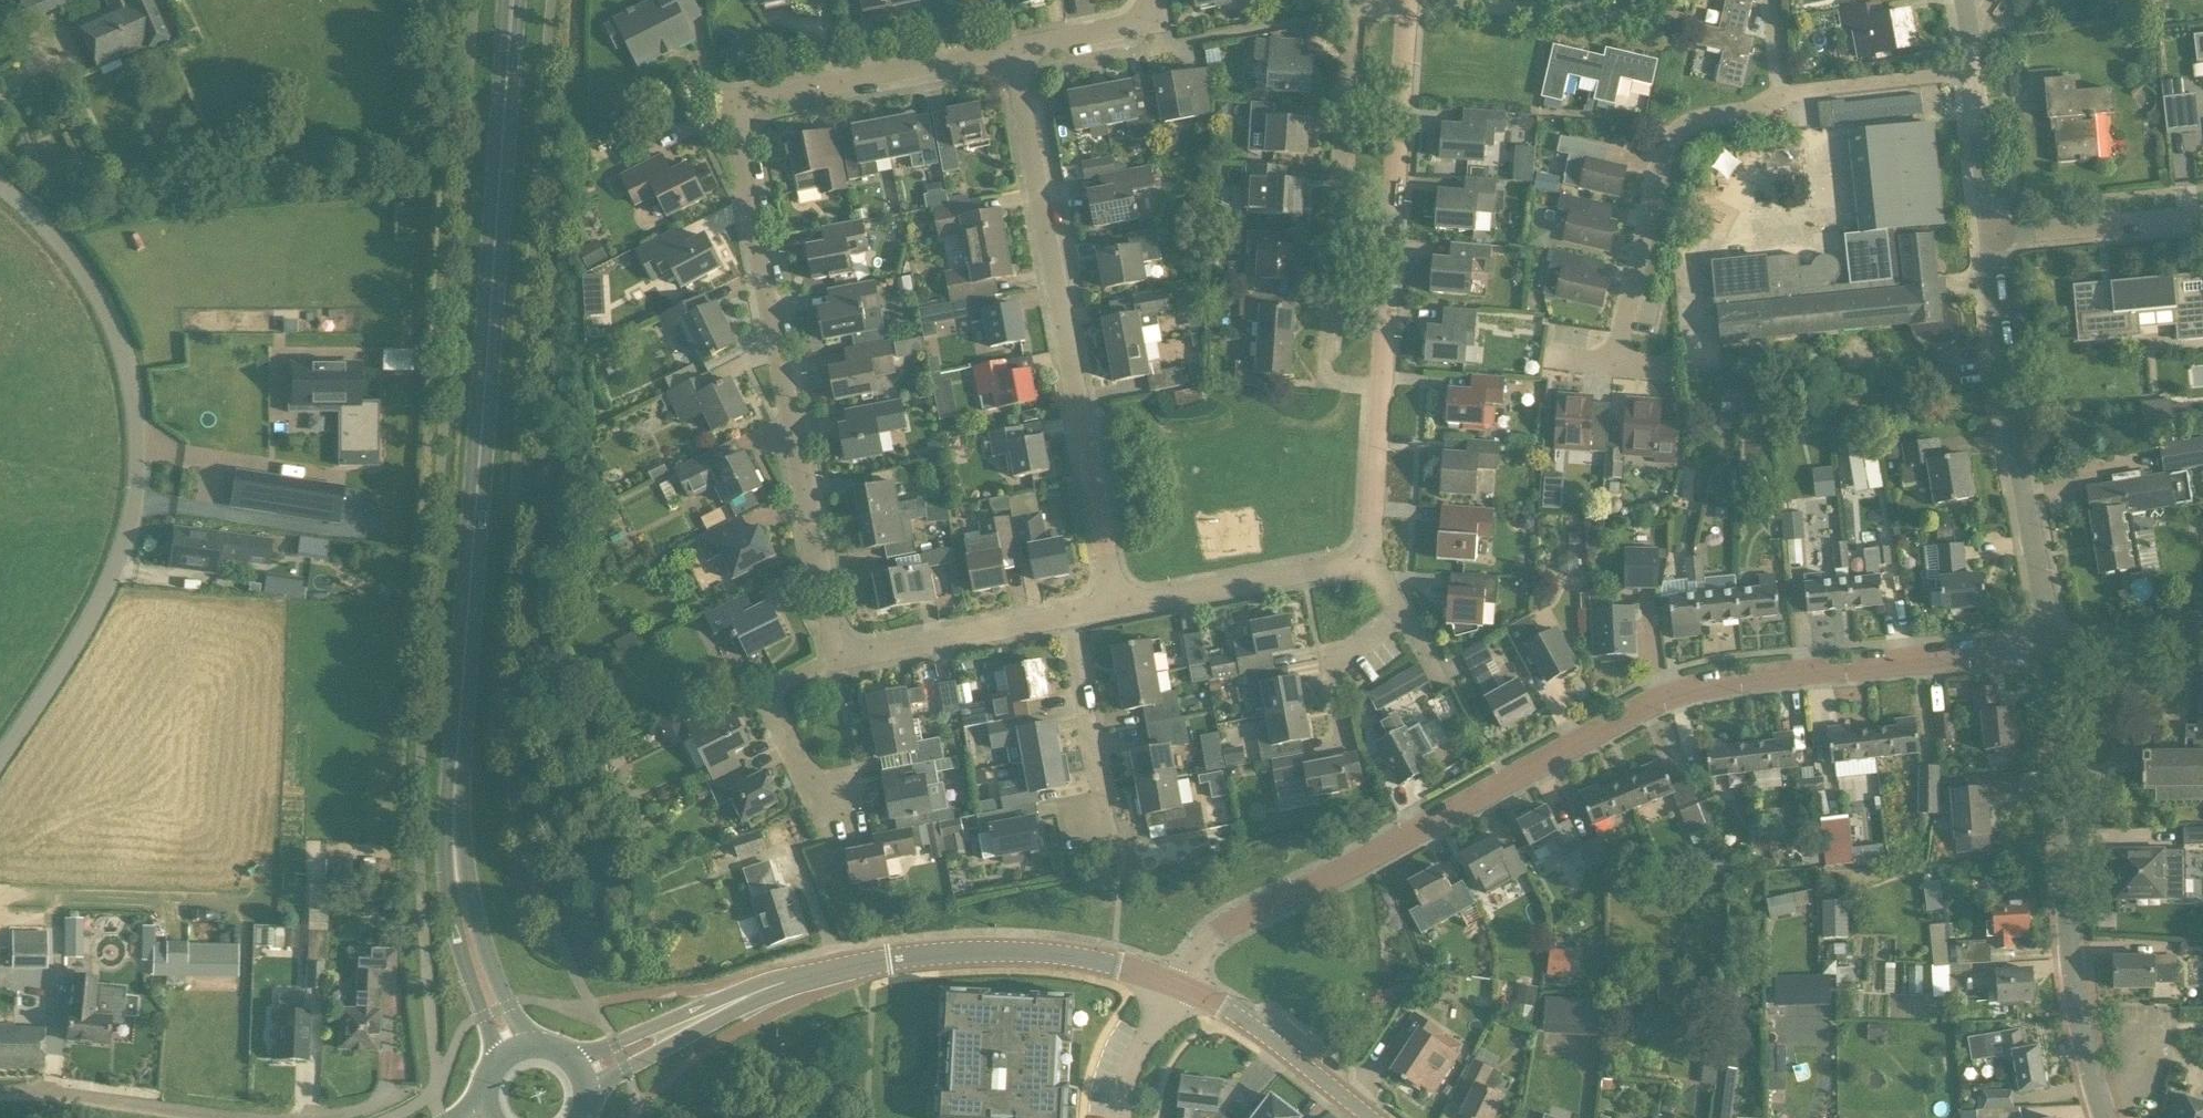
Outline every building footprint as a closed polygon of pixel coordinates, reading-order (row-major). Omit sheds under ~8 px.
[(26,21),(68,4),(66,0),(18,0),(26,21)] [(108,8),(77,23),(97,69),(145,45),(146,49),(168,40),(149,0),(105,0),(108,8)] [(617,19),(604,25),(616,50),(629,44),(639,64),(693,38),(685,21),(699,14),(692,0),(651,0),(616,17),(617,19)] [(892,5),(891,0),(861,0),(863,11),(871,9),(872,16),(889,13),(888,6),(892,5)] [(1719,30),(1744,36),(1752,0),(1725,0),(1726,0),(1719,30)] [(1843,31),(1853,29),(1858,57),(1916,46),(1910,13),(1879,19),(1877,4),(1839,11),(1843,31)] [(1753,38),(1744,36),(1719,30),(1701,26),(1696,47),(1723,53),(1716,84),(1741,90),(1753,38)] [(2192,35),(2196,61),(2202,60),(2202,34),(2192,35)] [(1256,62),(1275,63),(1273,92),(1308,95),(1311,61),(1297,60),(1299,43),(1272,40),(1272,42),(1258,41),(1256,62)] [(1568,76),(1597,83),(1603,58),(1553,46),(1541,97),(1561,102),(1568,76)] [(1605,49),(1603,58),(1597,83),(1593,100),(1614,105),(1621,80),(1651,87),(1657,61),(1605,49)] [(799,51),(788,53),(790,67),(802,65),(799,51)] [(1188,71),(1158,77),(1166,124),(1210,115),(1204,88),(1192,90),(1188,71)] [(2054,119),(2057,163),(2099,160),(2096,116),(2114,114),(2112,89),(2075,92),(2074,78),(2044,81),(2048,119),(2054,119)] [(1146,89),(1132,91),(1131,83),(1101,88),(1107,126),(1127,123),(1130,137),(1135,140),(1154,136),(1146,89)] [(1077,132),(1107,126),(1101,88),(1070,94),(1077,132)] [(2185,95),(2163,97),(2167,132),(2186,130),(2184,109),(2195,108),(2194,94),(2185,95)] [(1844,99),(1817,103),(1820,129),(1834,128),(1833,124),(1923,114),(1921,96),(1845,104),(1844,99)] [(1249,130),(1267,131),(1265,152),(1304,155),(1306,121),(1274,119),(1275,104),(1251,103),(1249,130)] [(959,169),(955,147),(988,141),(981,104),(948,110),(948,111),(932,114),(943,172),(959,169)] [(1493,147),(1494,132),(1502,133),(1503,114),(1465,111),(1464,128),(1443,126),(1440,158),(1482,161),(1483,146),(1493,147)] [(893,159),(921,153),(923,166),(938,163),(931,122),(918,124),(916,116),(886,122),(893,159)] [(878,174),(876,162),(893,159),(886,122),(855,128),(856,137),(842,140),(849,179),(878,174)] [(1812,267),(1799,269),(1798,257),(1713,265),(1720,342),(1904,324),(1904,328),(1910,327),(1911,330),(1912,333),(1913,336),(1915,339),(1917,342),(1919,344),(1922,346),(1924,347),(1927,349),(1930,349),(1934,350),(1937,350),(1940,350),(1943,349),(1946,348),(1949,346),(1952,344),(1954,342),(1956,340),(1958,337),(1959,334),(1961,331),(1961,328),(1961,325),(1961,321),(1961,318),(1960,315),(1959,312),(1957,309),(1955,311),(1954,309),(1952,307),(1950,306),(1948,305),(1946,304),(1944,302),(1941,302),(1939,301),(1938,295),(1940,295),(1939,279),(1936,279),(1931,234),(1929,235),(1928,226),(1943,224),(1931,124),(1893,128),(1894,134),(1870,136),(1869,131),(1853,133),(1860,204),(1882,201),(1885,231),(1844,236),(1850,285),(1836,286),(1834,283),(1836,282),(1837,280),(1838,279),(1839,277),(1840,275),(1840,273),(1841,271),(1841,270),(1840,268),(1840,266),(1839,264),(1838,262),(1837,261),(1835,259),(1834,258),(1832,257),(1830,257),(1828,256),(1826,256),(1824,256),(1822,257),(1820,257),(1819,258),(1817,259),(1816,261),(1814,262),(1813,264),(1812,265),(1812,267)] [(798,193),(821,189),(822,195),(848,190),(842,156),(828,158),(823,134),(788,140),(798,193)] [(1626,168),(1598,161),(1602,147),(1560,137),(1556,153),(1569,156),(1563,185),(1619,198),(1626,168)] [(1534,180),(1536,145),(1517,144),(1515,179),(1534,180)] [(1755,146),(1755,164),(1793,164),(1793,147),(1755,146)] [(637,203),(657,193),(668,215),(705,197),(689,165),(673,173),(664,156),(623,176),(637,203)] [(1085,179),(1100,176),(1116,173),(1116,172),(1113,157),(1082,162),(1085,179)] [(1248,213),(1264,214),(1299,217),(1302,183),(1272,181),(1273,167),(1246,165),(1244,191),(1246,191),(1245,208),(1248,208),(1248,213)] [(1100,176),(1103,190),(1088,193),(1095,228),(1139,220),(1134,191),(1162,185),(1159,174),(1152,175),(1150,166),(1116,172),(1116,173),(1100,176)] [(1436,229),(1474,232),(1475,213),(1491,214),(1494,181),(1466,179),(1465,192),(1439,191),(1436,229)] [(1615,222),(1586,215),(1590,202),(1561,195),(1557,210),(1570,213),(1564,242),(1608,252),(1615,222)] [(940,238),(965,234),(968,249),(1007,242),(1000,208),(977,213),(975,201),(934,209),(940,238)] [(816,280),(855,272),(851,255),(869,251),(863,222),(824,229),(827,243),(809,246),(816,280)] [(1535,225),(1530,241),(1547,246),(1551,230),(1535,225)] [(652,276),(672,267),(682,287),(721,268),(705,235),(687,244),(680,229),(638,249),(652,276)] [(1129,235),(1131,248),(1099,254),(1106,289),(1144,282),(1140,263),(1161,259),(1155,230),(1129,235)] [(1246,256),(1258,257),(1256,279),(1295,281),(1298,249),(1285,248),(1286,234),(1248,231),(1246,256)] [(578,250),(588,269),(608,258),(598,240),(578,250)] [(968,249),(971,268),(945,273),(951,303),(953,303),(999,295),(996,278),(1013,275),(1007,242),(968,249)] [(1431,293),(1468,296),(1470,273),(1488,275),(1490,248),(1452,244),(1450,260),(1434,259),(1431,293)] [(1601,309),(1608,278),(1578,271),(1581,258),(1553,251),(1549,266),(1562,269),(1556,298),(1601,309)] [(601,275),(583,276),(586,316),(603,315),(601,275)] [(2164,326),(2175,325),(2177,342),(2202,339),(2202,276),(2160,280),(2073,287),(2077,333),(2078,343),(2141,337),(2140,328),(2164,326)] [(853,335),(856,349),(884,343),(882,330),(884,330),(880,308),(875,282),(830,290),(833,305),(821,307),(827,340),(853,335)] [(1143,345),(1143,344),(1161,341),(1156,313),(1171,311),(1168,292),(1134,298),(1137,315),(1104,321),(1109,351),(1143,345)] [(1249,321),(1258,322),(1256,341),(1291,344),(1294,311),(1282,310),(1283,295),(1241,292),(1239,316),(1250,317),(1249,321)] [(667,328),(684,320),(703,359),(735,342),(716,304),(710,307),(703,293),(660,314),(667,328)] [(1006,294),(999,295),(953,303),(956,318),(971,315),(972,323),(987,320),(992,345),(1024,339),(1018,305),(1009,307),(1006,294)] [(1443,330),(1429,329),(1426,361),(1463,364),(1465,346),(1472,347),(1475,313),(1444,311),(1443,330)] [(1256,341),(1255,360),(1247,359),(1247,362),(1237,361),(1235,384),(1276,387),(1277,376),(1289,377),(1291,344),(1256,341)] [(884,343),(856,349),(845,351),(847,363),(831,367),(838,400),(878,392),(875,376),(895,372),(889,342),(884,343)] [(1160,360),(1146,362),(1143,345),(1109,351),(1114,382),(1148,376),(1151,392),(1184,386),(1181,367),(1162,371),(1160,360)] [(383,351),(383,371),(412,371),(412,352),(383,351)] [(979,396),(980,395),(983,410),(996,408),(1035,401),(1030,371),(1009,374),(1007,363),(974,369),(979,396)] [(358,365),(292,365),(291,405),(305,405),(305,411),(329,411),(329,405),(339,405),(339,452),(374,452),(374,404),(358,404),(358,365)] [(681,418),(702,408),(713,431),(747,414),(730,379),(717,385),(710,371),(668,392),(681,418)] [(1495,408),(1484,407),(1484,404),(1501,405),(1503,379),(1473,377),(1472,391),(1449,390),(1447,424),(1463,426),(1463,430),(1487,431),(1494,423),(1495,408)] [(953,380),(934,384),(940,418),(959,414),(953,380)] [(1180,407),(1203,402),(1201,388),(1177,392),(1180,407)] [(1588,452),(1588,451),(1607,452),(1609,422),(1590,420),(1592,397),(1558,395),(1554,450),(1588,452)] [(2142,400),(2143,423),(2173,422),(2172,398),(2142,400)] [(1622,454),(1654,456),(1653,463),(1675,465),(1678,425),(1658,424),(1660,402),(1626,400),(1622,454)] [(874,421),(843,427),(849,461),(883,454),(878,431),(906,426),(901,402),(872,407),(874,421)] [(1864,408),(1847,410),(1850,428),(1867,425),(1864,408)] [(1721,411),(1720,428),(1739,428),(1739,411),(1721,411)] [(994,457),(1010,454),(1015,478),(1049,471),(1042,437),(1023,440),(1020,427),(990,433),(994,457)] [(2090,514),(2100,574),(2104,573),(2107,576),(2115,575),(2117,571),(2130,569),(2131,575),(2141,573),(2131,515),(2175,508),(2174,504),(2191,502),(2187,472),(2169,475),(2169,473),(2202,467),(2202,438),(2159,445),(2164,473),(2144,477),(2143,471),(2113,476),(2114,482),(2086,487),(2090,514)] [(1903,486),(1930,481),(1934,505),(1972,498),(1964,456),(1943,460),(1940,439),(1901,445),(1905,465),(1901,465),(1903,486)] [(1468,456),(1445,455),(1442,495),(1474,497),(1476,468),(1495,470),(1497,445),(1469,443),(1468,456)] [(745,452),(718,466),(711,452),(675,469),(690,499),(720,485),(728,502),(761,486),(745,452)] [(1816,497),(1836,495),(1833,466),(1813,468),(1816,497)] [(897,503),(894,484),(904,482),(901,469),(872,474),(874,487),(854,490),(859,520),(925,508),(924,499),(897,503)] [(322,486),(257,475),(251,510),(338,523),(340,506),(319,503),(322,486)] [(1544,498),(1543,507),(1561,508),(1562,499),(1544,498)] [(905,542),(901,521),(926,517),(925,508),(859,520),(865,550),(885,546),(887,559),(916,553),(914,541),(905,542)] [(1463,524),(1440,523),(1437,557),(1474,560),(1475,538),(1491,539),(1492,511),(1464,509),(1463,524)] [(1021,567),(1034,565),(1037,581),(1069,575),(1062,540),(1048,543),(1042,512),(1012,517),(1021,567)] [(1782,514),(1784,541),(1805,540),(1803,512),(1782,514)] [(733,579),(752,569),(751,566),(773,555),(759,526),(748,532),(740,516),(695,538),(706,560),(720,553),(733,579)] [(965,541),(968,556),(975,592),(1008,586),(1005,571),(1019,568),(1009,516),(979,521),(982,538),(965,541)] [(1942,611),(1950,610),(1951,613),(1961,612),(1961,609),(1984,607),(1982,576),(1967,578),(1964,544),(1955,545),(1953,525),(1936,527),(1941,580),(1939,580),(1942,611)] [(271,541),(220,534),(172,528),(167,567),(216,574),(217,559),(233,560),(233,564),(240,565),(240,561),(267,564),(269,553),(288,555),(289,545),(270,544),(271,541)] [(300,537),(297,554),(326,558),(328,541),(300,537)] [(1804,575),(1805,585),(1803,585),(1806,614),(1852,609),(1849,581),(1848,567),(1849,567),(1846,543),(1833,544),(1837,582),(1825,583),(1824,573),(1804,575)] [(1876,548),(1877,566),(1892,564),(1890,546),(1876,548)] [(920,556),(922,567),(874,577),(881,610),(934,600),(927,568),(955,562),(953,550),(920,556)] [(1640,550),(1640,587),(1659,587),(1659,550),(1640,550)] [(1702,557),(1693,558),(1699,624),(1740,620),(1736,591),(1735,579),(1705,582),(1702,557)] [(1660,598),(1669,597),(1673,639),(1701,637),(1699,624),(1693,558),(1685,559),(1686,579),(1663,581),(1660,598)] [(1451,574),(1450,589),(1447,624),(1452,624),(1456,637),(1477,631),(1478,626),(1482,627),(1482,625),(1488,625),(1490,603),(1496,604),(1498,578),(1451,574)] [(1758,589),(1736,591),(1740,620),(1778,617),(1774,575),(1757,577),(1758,589)] [(266,576),(264,592),(301,597),(303,581),(266,576)] [(1879,578),(1849,581),(1852,609),(1881,606),(1879,578)] [(715,636),(733,627),(747,656),(787,637),(770,602),(753,610),(745,593),(705,613),(715,636)] [(1593,609),(1595,656),(1635,654),(1632,607),(1593,609)] [(1571,657),(1556,630),(1541,638),(1529,616),(1505,629),(1530,675),(1541,669),(1548,682),(1572,669),(1567,659),(1571,657)] [(1214,680),(1246,674),(1275,669),(1272,654),(1293,650),(1287,618),(1252,624),(1254,639),(1234,642),(1236,655),(1210,660),(1214,680)] [(1184,636),(1189,667),(1205,664),(1200,633),(1184,636)] [(1156,672),(1153,655),(1163,653),(1160,639),(1113,648),(1119,679),(1156,672)] [(1462,653),(1487,699),(1504,729),(1535,712),(1518,682),(1507,688),(1493,662),(1494,661),(1483,642),(1462,653)] [(1030,716),(1027,701),(1049,697),(1043,664),(995,673),(999,694),(984,697),(985,701),(960,706),(961,711),(964,727),(988,723),(988,724),(1030,716)] [(1429,682),(1419,664),(1387,683),(1398,701),(1429,682)] [(1264,699),(1267,716),(1304,709),(1298,678),(1290,679),(1287,667),(1275,669),(1246,674),(1251,701),(1264,699)] [(1161,694),(1156,672),(1119,679),(1125,710),(1144,707),(1147,723),(1181,717),(1176,691),(1161,694)] [(2184,754),(2150,754),(2150,755),(2142,755),(2142,764),(2142,765),(2142,786),(2143,786),(2143,790),(2155,791),(2156,802),(2202,801),(2202,676),(2198,676),(2196,726),(2185,725),(2184,754)] [(944,714),(961,711),(960,706),(956,681),(939,685),(944,714)] [(2016,730),(2013,730),(2011,709),(2000,710),(1998,686),(1972,689),(1975,720),(1982,719),(1986,751),(2015,748),(2014,741),(2017,741),(2016,730)] [(923,689),(906,692),(868,699),(874,728),(911,721),(908,705),(926,702),(923,689)] [(736,714),(722,721),(715,706),(686,719),(715,778),(741,765),(734,750),(750,743),(736,714)] [(1267,716),(1270,734),(1257,737),(1262,761),(1272,759),(1272,760),(1304,754),(1302,741),(1309,739),(1304,709),(1267,716)] [(1427,770),(1422,760),(1435,753),(1419,725),(1406,732),(1396,713),(1390,717),(1386,710),(1370,718),(1383,741),(1377,744),(1399,785),(1427,770)] [(679,713),(658,723),(667,743),(688,733),(679,713)] [(1955,739),(1952,714),(1934,716),(1936,741),(1955,739)] [(1054,724),(1032,729),(1030,716),(988,724),(993,750),(1008,747),(1011,765),(1019,763),(1060,755),(1054,724)] [(1175,777),(1170,747),(1189,743),(1185,717),(1181,718),(1181,717),(1147,723),(1152,749),(1132,752),(1138,783),(1175,777)] [(1896,728),(1872,731),(1876,758),(1919,753),(1915,719),(1895,721),(1896,728)] [(939,738),(915,743),(911,721),(874,728),(880,759),(910,753),(912,765),(943,759),(939,738)] [(1827,729),(1831,763),(1876,758),(1872,731),(1848,734),(1847,727),(1827,729)] [(1203,733),(1207,767),(1225,765),(1222,731),(1203,733)] [(1773,742),(1750,745),(1753,772),(1797,767),(1793,733),(1772,735),(1773,742)] [(1709,777),(1753,772),(1750,745),(1726,748),(1725,741),(1705,743),(1709,777)] [(1243,746),(1226,748),(1228,762),(1245,761),(1243,746)] [(1330,761),(1306,765),(1304,754),(1272,760),(1277,784),(1297,780),(1300,799),(1348,790),(1346,779),(1361,776),(1356,752),(1329,756),(1330,761)] [(1039,804),(1037,792),(1066,786),(1060,755),(1019,763),(1022,780),(999,784),(1004,811),(1036,805),(1039,804)] [(957,759),(896,770),(883,772),(886,792),(892,820),(904,818),(906,828),(931,823),(930,813),(931,813),(926,789),(939,786),(937,774),(959,769),(957,759)] [(1644,775),(1622,784),(1633,809),(1673,793),(1661,761),(1642,768),(1644,775)] [(718,803),(731,797),(743,821),(765,811),(764,808),(778,801),(764,772),(748,780),(742,767),(708,784),(718,803)] [(1918,767),(1918,813),(1939,814),(1940,767),(1918,767)] [(1223,771),(1198,776),(1200,785),(1209,783),(1224,780),(1223,771)] [(1991,851),(1989,835),(1986,797),(2019,794),(2017,772),(1965,776),(1966,790),(1951,791),(1956,854),(1991,851)] [(1814,778),(1816,792),(1836,790),(1834,775),(1814,778)] [(1143,815),(1145,814),(1148,828),(1166,825),(1168,837),(1205,830),(1200,803),(1181,806),(1175,777),(1138,783),(1143,815)] [(1816,792),(1814,778),(1812,778),(1796,780),(1798,795),(1816,792)] [(1592,826),(1633,809),(1622,784),(1600,793),(1598,786),(1579,793),(1592,826)] [(1696,800),(1701,811),(1712,807),(1717,805),(1713,794),(1704,797),(1696,800)] [(1708,839),(1703,828),(1707,827),(1701,811),(1696,800),(1679,807),(1694,845),(1708,839)] [(1025,858),(1024,851),(1041,848),(1038,831),(1040,830),(1036,805),(1004,811),(977,816),(980,835),(993,832),(998,856),(1004,855),(1006,862),(1009,864),(1023,861),(1025,858)] [(1516,819),(1518,822),(1517,823),(1529,846),(1530,845),(1534,852),(1546,845),(1551,853),(1558,849),(1563,859),(1581,849),(1583,848),(1582,845),(1569,819),(1557,826),(1546,807),(1531,816),(1529,812),(1516,819)] [(1827,867),(1854,864),(1849,815),(1821,818),(1827,867)] [(927,825),(934,859),(945,856),(938,823),(927,825)] [(854,883),(889,877),(886,860),(916,854),(911,828),(874,835),(876,848),(849,853),(854,883)] [(2183,845),(2202,845),(2202,828),(2183,828),(2183,845)] [(732,840),(739,859),(766,850),(760,831),(732,840)] [(1477,842),(1479,845),(1462,855),(1477,881),(1504,866),(1512,881),(1529,872),(1514,845),(1502,852),(1493,837),(1492,838),(1491,835),(1477,842)] [(1598,838),(1582,845),(1583,848),(1581,849),(1589,868),(1608,859),(1598,838)] [(1858,857),(1884,858),(1884,845),(1859,845),(1858,857)] [(2117,898),(2163,897),(2185,897),(2184,851),(2116,852),(2117,898)] [(743,869),(752,900),(767,946),(806,933),(791,887),(779,891),(769,860),(743,869)] [(1439,867),(1408,883),(1422,908),(1411,914),(1421,933),(1474,904),(1462,882),(1450,888),(1439,867)] [(1941,880),(1926,881),(1927,910),(1943,909),(1941,880)] [(329,885),(328,909),(341,910),(342,886),(329,885)] [(1766,899),(1770,918),(1797,913),(1793,894),(1766,899)] [(1823,902),(1823,938),(1849,937),(1848,901),(1823,902)] [(2010,962),(2009,949),(2013,949),(2013,937),(2029,936),(2027,903),(2005,904),(2005,907),(1992,908),(1993,923),(1986,923),(1987,940),(1956,942),(1956,947),(1949,947),(1950,964),(1957,964),(1957,965),(2010,962)] [(1473,934),(1487,927),(1477,908),(1463,915),(1473,934)] [(84,931),(84,916),(64,917),(65,956),(93,955),(92,930),(84,931)] [(284,929),(283,948),(298,948),(299,925),(284,924),(284,929)] [(150,975),(150,985),(184,985),(184,977),(237,977),(238,944),(188,944),(188,942),(154,941),(154,926),(142,926),(141,961),(153,961),(153,975),(150,975)] [(308,930),(305,989),(324,990),(326,962),(324,962),(326,931),(308,930)] [(11,969),(48,970),(48,931),(12,931),(11,969)] [(340,1009),(339,1049),(376,1049),(377,1009),(378,981),(394,981),(395,950),(357,949),(355,1009),(340,1009)] [(1550,949),(1547,975),(1569,978),(1572,952),(1550,949)] [(2176,964),(2152,965),(2151,957),(2113,959),(2114,990),(2153,988),(2153,982),(2177,980),(2176,964)] [(1655,972),(1659,999),(1681,996),(1677,969),(1655,972)] [(2031,971),(1997,972),(1966,974),(1967,991),(1998,989),(1999,1002),(2033,1000),(2031,971)] [(1775,1005),(1832,1003),(1831,974),(1774,976),(1775,1005)] [(72,975),(70,998),(69,1014),(66,1040),(107,1044),(110,1022),(121,1022),(122,1016),(135,1017),(136,1016),(138,999),(137,997),(123,996),(123,988),(97,986),(98,976),(72,975)] [(938,1116),(938,1117),(1067,1117),(1069,1085),(1060,1085),(1062,1043),(1071,1044),(1074,997),(1032,994),(1032,997),(990,995),(990,992),(944,990),(942,1037),(952,1037),(949,1089),(939,1089),(938,1116)] [(269,1044),(276,1046),(275,1060),(307,1061),(309,1013),(303,1013),(303,996),(278,995),(278,1012),(277,1012),(276,1026),(270,1028),(266,1033),(266,1039),(269,1044)] [(1603,1001),(1545,998),(1543,1034),(1601,1037),(1603,1001)] [(1398,1036),(1411,1045),(1394,1070),(1418,1086),(1419,1084),(1431,1092),(1456,1055),(1454,1054),(1460,1046),(1442,1034),(1443,1032),(1414,1012),(1398,1036)] [(0,1027),(0,1068),(44,1069),(44,1028),(0,1027)] [(2007,1061),(2014,1060),(2019,1092),(2045,1088),(2038,1047),(2024,1050),(2020,1029),(1967,1038),(1972,1061),(2006,1055),(2007,1061)] [(1787,1088),(1788,1043),(1772,1043),(1772,1088),(1787,1088)] [(1493,1093),(1503,1073),(1494,1069),(1499,1058),(1480,1049),(1475,1059),(1474,1059),(1459,1088),(1471,1094),(1461,1115),(1468,1117),(1493,1117),(1503,1098),(1493,1093)] [(1218,1110),(1221,1083),(1182,1078),(1179,1106),(1180,1107),(1178,1117),(1226,1117),(1218,1110)] [(1734,1092),(1716,1090),(1713,1117),(1731,1117),(1734,1092)] [(1983,1110),(2014,1110),(2013,1091),(1982,1091),(1982,1097),(1978,1097),(1978,1108),(1983,1108),(1983,1110)] [(2168,1117),(2202,1117),(2202,1103),(2176,1095),(2168,1117)] [(1271,1097),(1255,1117),(1299,1117),(1271,1097)] [(2014,1110),(1983,1110),(1961,1112),(1961,1117),(2021,1117),(2019,1109),(2014,1110)]
